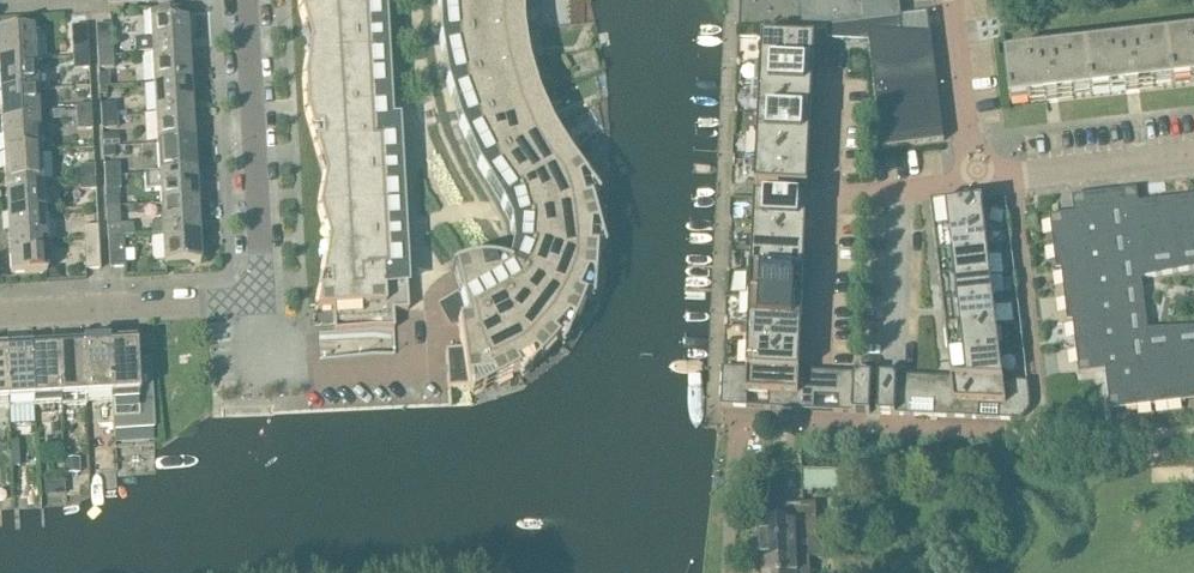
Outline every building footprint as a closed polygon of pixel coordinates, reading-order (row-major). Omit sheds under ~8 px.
[(301,10),(310,43),(305,76),(307,108),(325,175),(320,209),(329,241),(318,308),(318,310),(332,309),(334,334),(394,330),(393,312),(408,311),(397,122),(390,122),(383,0),(301,0),(301,10)] [(446,352),(448,389),(467,389),(467,390),(470,389),(471,396),(470,396),(471,398),(517,374),(521,380),(520,380),(521,381),(557,343),(562,348),(563,349),(584,301),(590,304),(590,305),(592,305),(595,253),(602,253),(602,254),(604,253),(590,203),(597,201),(598,200),(572,164),(567,156),(550,129),(537,97),(527,65),(522,31),(521,0),(440,0),(440,38),(447,83),(460,126),(478,167),(501,205),(511,226),(513,248),(509,269),(504,267),(500,266),(495,265),(488,264),(485,263),(479,264),(472,264),(466,265),(460,267),(454,270),(450,271),(451,273),(455,272),(460,297),(445,306),(455,324),(457,324),(457,328),(458,328),(461,351),(446,352)] [(803,32),(827,29),(828,41),(870,43),(883,150),(944,142),(931,35),(902,34),(898,0),(799,0),(803,32)] [(151,39),(135,40),(136,55),(151,55),(188,53),(186,21),(185,21),(184,11),(184,10),(150,12),(150,13),(151,39)] [(96,27),(98,58),(113,57),(111,26),(96,27)] [(73,59),(88,59),(87,27),(71,28),(73,59)] [(34,62),(32,31),(0,33),(0,64),(34,62)] [(1005,58),(1010,104),(1193,82),(1193,35),(1005,58)] [(762,38),(761,64),(814,67),(815,41),(762,38)] [(151,55),(153,85),(189,83),(188,53),(151,55)] [(114,69),(113,57),(98,58),(99,70),(114,69)] [(89,70),(88,59),(73,59),(74,71),(89,70)] [(36,92),(34,62),(0,64),(0,94),(36,92)] [(761,64),(760,89),(813,91),(814,67),(761,64)] [(108,74),(99,75),(99,88),(106,88),(109,88),(108,74)] [(191,113),(189,83),(153,85),(155,115),(191,113)] [(812,116),(813,91),(760,89),(759,113),(812,116)] [(2,124),(38,122),(36,92),(0,94),(0,95),(2,124)] [(116,105),(100,105),(101,118),(117,117),(116,105)] [(91,106),(76,107),(76,119),(92,118),(91,106)] [(155,115),(157,145),(193,143),(191,113),(155,115)] [(759,113),(758,138),(810,140),(812,116),(759,113)] [(117,117),(101,118),(102,130),(117,129),(117,117)] [(92,118),(76,119),(77,132),(93,131),(92,118)] [(2,124),(4,154),(39,152),(38,122),(2,124)] [(121,134),(102,136),(102,142),(103,148),(116,147),(122,147),(121,134)] [(758,138),(756,162),(809,164),(810,140),(758,138)] [(193,143),(157,145),(158,175),(194,173),(193,143)] [(110,148),(103,148),(103,160),(117,159),(116,147),(110,148)] [(41,183),(39,152),(4,154),(5,185),(41,183)] [(89,163),(89,152),(77,152),(77,163),(89,163)] [(808,190),(809,164),(756,162),(755,187),(808,190)] [(119,165),(104,166),(104,178),(120,177),(119,165)] [(95,166),(79,167),(80,180),(95,179),(95,166)] [(158,175),(144,175),(145,192),(159,192),(160,207),(196,205),(194,173),(158,175)] [(120,177),(104,178),(105,191),(121,190),(120,177)] [(95,179),(80,180),(80,192),(96,191),(95,179)] [(5,185),(7,214),(43,212),(41,183),(5,185)] [(1182,205),(1181,199),(1167,201),(1168,207),(1152,209),(1151,203),(1139,204),(1137,190),(1072,198),(1074,215),(1051,218),(1056,263),(1061,263),(1067,315),(1072,314),(1079,375),(1106,372),(1110,411),(1193,401),(1193,327),(1148,331),(1142,278),(1193,269),(1193,204),(1182,205)] [(755,199),(754,225),(806,227),(808,201),(755,199)] [(1007,210),(1006,201),(994,202),(995,212),(1007,210)] [(934,235),(985,229),(982,204),(931,209),(934,235)] [(161,223),(151,224),(152,237),(162,236),(198,234),(196,205),(160,207),(161,223)] [(45,242),(43,212),(7,214),(9,244),(45,242)] [(132,225),(107,226),(108,239),(123,238),(133,237),(132,225)] [(754,225),(752,249),(805,252),(806,227),(754,225)] [(82,227),(83,240),(99,239),(98,227),(82,227)] [(988,258),(1000,257),(999,247),(987,249),(985,229),(934,235),(937,260),(988,253),(988,258)] [(198,234),(162,236),(164,266),(200,264),(198,234)] [(123,238),(108,239),(110,269),(125,268),(123,238)] [(101,270),(99,239),(83,240),(85,271),(101,270)] [(47,273),(45,242),(9,244),(11,275),(47,273)] [(1012,246),(999,247),(1000,257),(1013,255),(1012,246)] [(751,274),(804,276),(805,252),(752,249),(751,274)] [(937,260),(940,284),(991,278),(988,258),(988,253),(937,260)] [(138,263),(125,264),(125,268),(126,276),(139,275),(138,263)] [(60,278),(60,268),(49,268),(49,278),(60,278)] [(751,274),(750,298),(803,301),(804,276),(751,274)] [(994,302),(994,307),(1006,305),(1005,296),(993,297),(991,278),(940,284),(943,308),(994,302)] [(1017,294),(1005,296),(1006,305),(1019,304),(1017,294)] [(749,323),(802,325),(803,301),(750,298),(749,323)] [(996,326),(994,307),(994,302),(943,308),(945,332),(996,326)] [(749,323),(748,347),(801,349),(802,325),(749,323)] [(999,346),(996,326),(945,332),(948,357),(999,351),(1000,355),(1012,354),(1011,344),(999,346)] [(135,341),(108,342),(109,349),(111,398),(112,404),(113,432),(153,430),(151,394),(149,365),(136,366),(136,357),(135,347),(135,341)] [(108,342),(83,344),(83,350),(86,399),(111,398),(109,349),(108,342)] [(1023,343),(1011,344),(1012,354),(1024,352),(1023,343)] [(83,344),(57,345),(57,351),(60,407),(86,405),(86,399),(83,350),(83,344)] [(57,345),(30,347),(31,353),(34,408),(41,408),(53,407),(60,407),(57,351),(57,345)] [(30,347),(5,348),(5,354),(8,403),(8,409),(9,409),(10,427),(35,425),(34,408),(31,353),(30,347)] [(748,347),(747,370),(747,371),(800,373),(800,372),(801,349),(748,347)] [(1003,382),(1000,355),(999,351),(948,357),(951,379),(951,381),(1003,383),(1003,382)] [(807,387),(808,373),(800,372),(800,373),(747,371),(747,370),(723,369),(721,408),(796,411),(798,387),(807,387)] [(872,376),(808,373),(807,387),(798,387),(796,411),(870,415),(872,376)] [(942,393),(943,379),(879,376),(877,415),(950,418),(952,394),(942,393)] [(951,379),(943,379),(942,393),(952,394),(950,418),(1013,421),(1016,421),(1018,421),(1021,420),(1023,419),(1026,415),(1028,414),(1029,412),(1030,410),(1030,408),(1030,405),(1030,401),(1028,383),(1003,382),(1003,383),(951,381),(951,379)] [(18,440),(10,440),(11,467),(20,467),(18,440)] [(78,458),(65,459),(66,474),(78,473),(78,458)] [(858,472),(801,469),(804,492),(859,487),(858,472)] [(858,501),(857,491),(847,492),(847,502),(858,501)] [(778,524),(760,525),(762,561),(810,559),(829,558),(818,540),(817,505),(777,507),(778,524)] [(762,561),(763,572),(811,572),(810,559),(762,561)]
